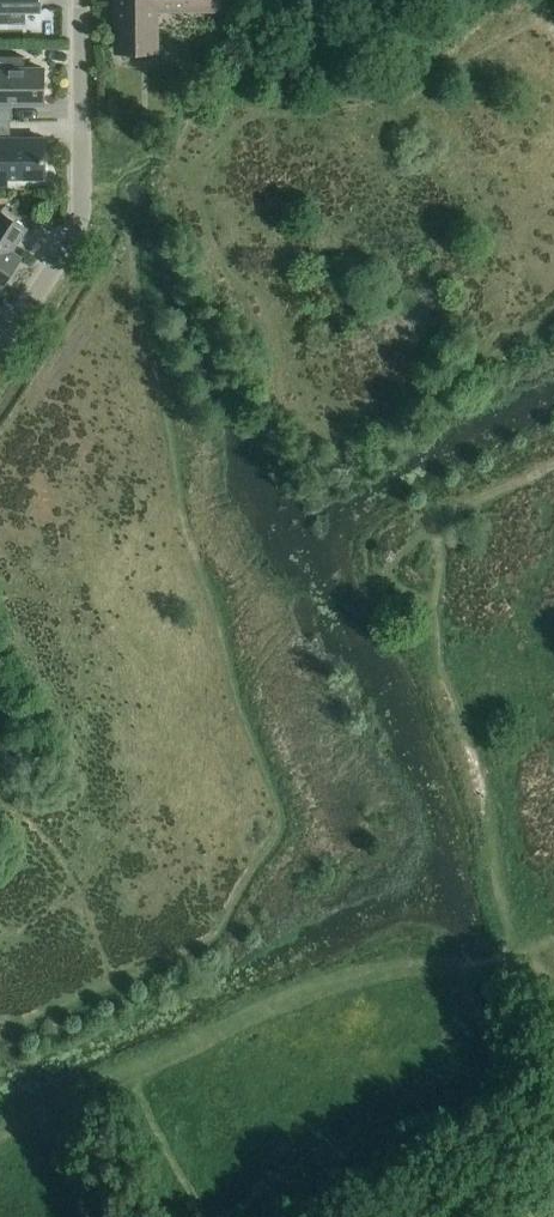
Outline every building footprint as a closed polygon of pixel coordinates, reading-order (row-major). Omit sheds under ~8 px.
[(24,23),(24,11),(44,11),(44,10),(39,10),(39,0),(0,0),(0,23),(24,23)] [(116,47),(133,47),(133,53),(156,53),(156,11),(185,11),(187,11),(219,11),(219,0),(116,0),(116,47)] [(10,122),(10,106),(44,105),(44,70),(24,70),(24,58),(0,58),(0,122),(10,122)] [(0,122),(0,186),(6,186),(6,179),(44,179),(44,139),(10,139),(10,122),(0,122)] [(1,289),(20,259),(11,253),(26,229),(0,213),(0,289),(1,289)]
